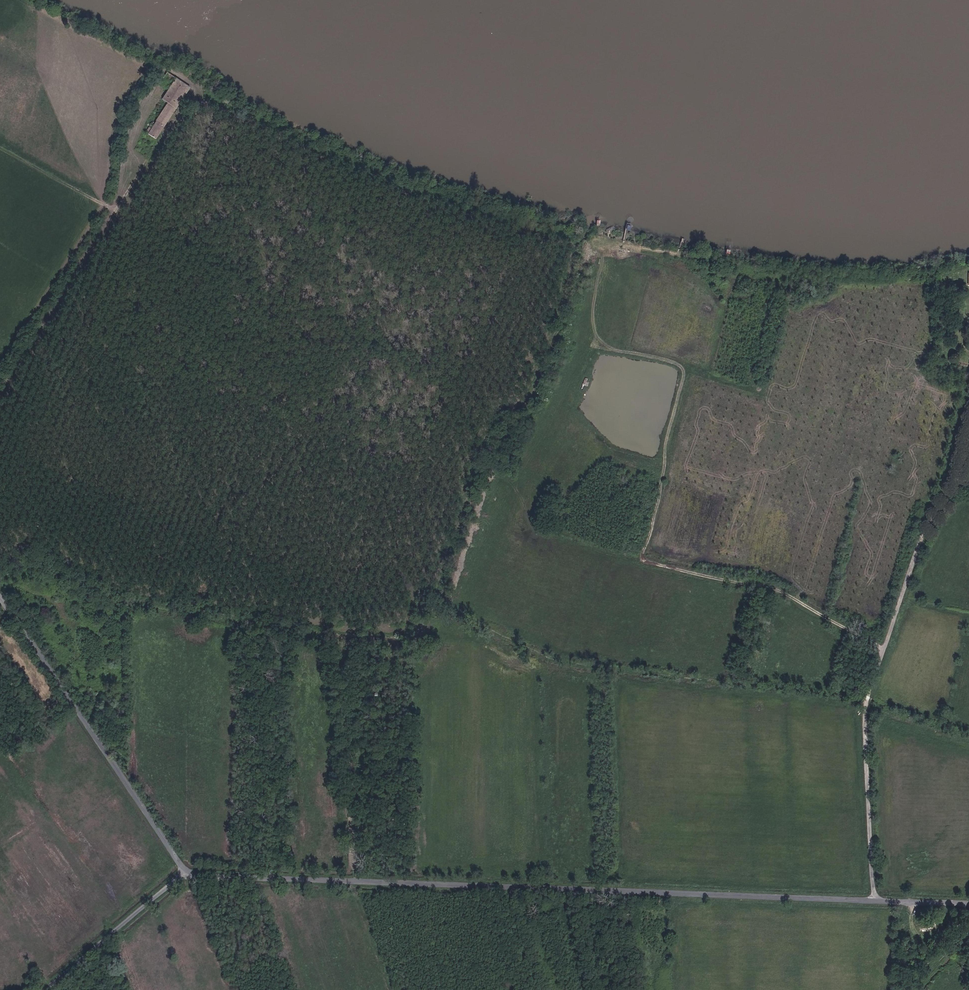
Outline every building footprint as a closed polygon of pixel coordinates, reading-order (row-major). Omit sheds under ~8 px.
[(143,142),(150,147),(186,91),(164,77),(156,90),(164,95),(158,105),(164,109),(143,142)]
